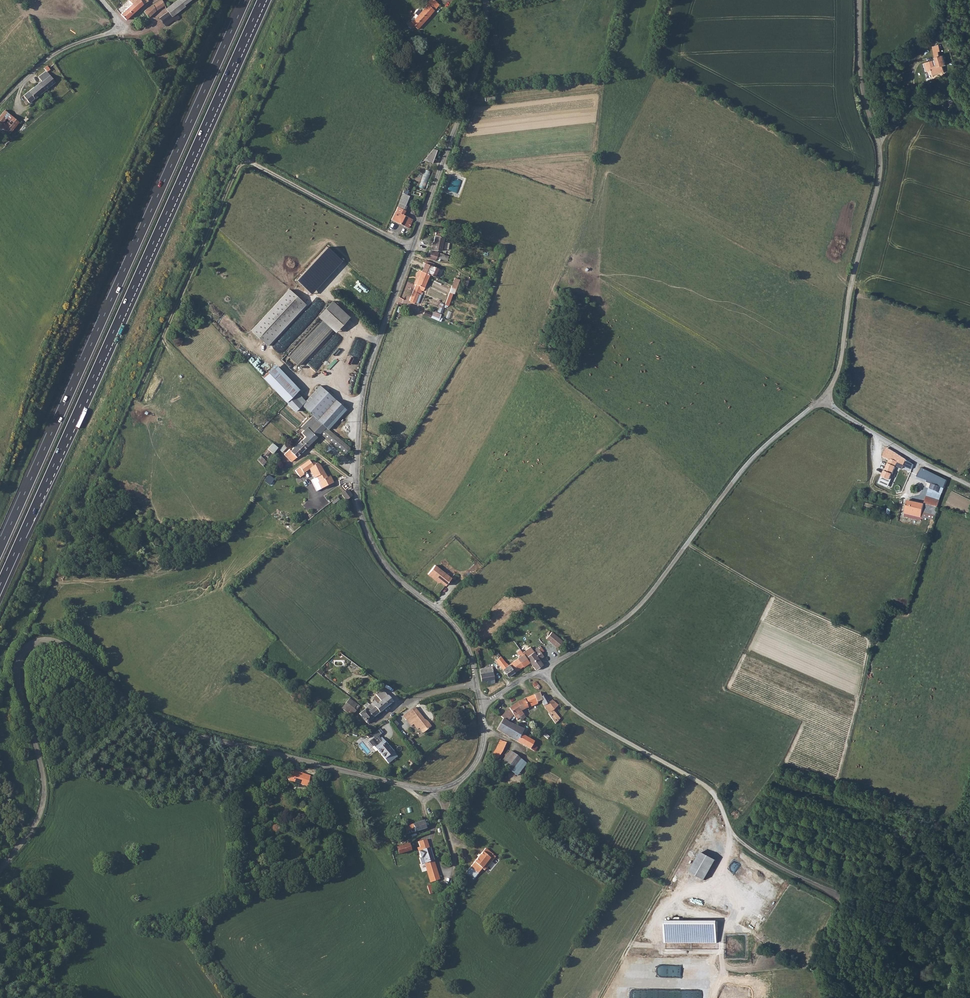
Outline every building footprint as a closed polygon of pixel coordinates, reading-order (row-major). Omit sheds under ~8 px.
[(121,14),(126,20),(147,0),(129,0),(133,4),(121,14)] [(162,0),(160,0),(155,4),(150,6),(144,10),(149,16),(164,4),(165,4),(162,0)] [(173,2),(180,9),(185,4),(181,0),(175,0),(173,2)] [(406,24),(409,27),(411,25),(416,30),(440,6),(434,0),(430,0),(426,4),(427,5),(411,21),(410,20),(406,24)] [(173,2),(167,8),(169,10),(173,15),(180,9),(173,2)] [(173,15),(169,10),(160,17),(164,22),(173,15)] [(151,36),(143,42),(152,55),(160,48),(151,36)] [(932,57),(921,60),(923,68),(928,67),(930,72),(942,68),(941,63),(944,62),(941,53),(936,54),(935,49),(937,48),(935,43),(929,44),(932,57)] [(40,82),(24,96),(24,98),(22,100),(24,103),(27,101),(29,104),(54,83),(47,72),(55,65),(52,61),(48,65),(43,69),(45,71),(37,77),(40,82)] [(10,115),(5,110),(0,116),(0,127),(10,115)] [(0,127),(0,132),(6,138),(19,123),(10,115),(0,127)] [(433,150),(424,160),(432,164),(437,151),(433,150)] [(420,187),(425,189),(432,171),(426,169),(420,187)] [(403,194),(396,212),(402,214),(403,210),(405,210),(410,197),(403,194)] [(402,214),(396,212),(392,221),(409,228),(413,219),(402,214)] [(434,234),(431,251),(440,253),(440,251),(446,252),(448,246),(442,244),(443,236),(434,234)] [(329,247),(297,280),(312,294),(343,261),(329,247)] [(429,252),(426,260),(434,264),(435,260),(435,259),(436,255),(429,252)] [(438,256),(436,260),(451,266),(452,263),(447,260),(447,259),(438,256)] [(424,262),(417,259),(415,263),(424,266),(420,275),(428,279),(432,270),(433,267),(424,262)] [(432,270),(428,279),(433,281),(437,272),(432,270)] [(420,275),(414,289),(408,304),(414,307),(418,297),(420,298),(422,294),(423,294),(424,291),(423,291),(424,289),(425,286),(428,279),(420,275)] [(454,281),(444,306),(446,307),(451,297),(452,297),(458,282),(454,281)] [(291,293),(253,334),(266,347),(305,306),(291,293)] [(318,318),(322,322),(331,329),(334,333),(348,318),(332,302),(318,318)] [(440,320),(442,314),(434,311),(433,313),(425,310),(424,314),(440,320)] [(441,321),(437,320),(424,315),(423,317),(440,324),(441,321)] [(331,329),(322,322),(289,358),(297,365),(331,329)] [(290,327),(275,346),(284,353),(304,328),(302,326),(304,325),(302,323),(296,331),(290,327)] [(273,367),(262,378),(286,403),(291,398),(295,394),(297,391),(273,367)] [(305,405),(303,408),(312,416),(315,419),(327,430),(344,411),(321,389),(305,405)] [(295,394),(291,398),(299,405),(301,406),(302,407),(303,408),(305,405),(295,394)] [(286,403),(296,414),(302,407),(301,406),(298,409),(297,407),(299,405),(291,398),(286,403)] [(312,416),(301,428),(304,431),(315,419),(312,416)] [(304,440),(302,442),(307,447),(319,434),(343,456),(349,449),(327,430),(315,419),(304,431),(301,434),(306,438),(304,440)] [(307,447),(302,442),(300,441),(297,444),(298,445),(290,454),(288,451),(283,457),(290,464),(307,447)] [(271,443),(265,451),(271,456),(277,449),(271,443)] [(283,446),(278,452),(280,455),(286,448),(283,446)] [(893,451),(885,447),(882,457),(889,460),(893,451)] [(893,451),(889,460),(896,462),(899,456),(893,451)] [(258,460),(264,466),(268,462),(261,456),(258,460)] [(889,460),(882,477),(890,480),(895,467),(901,469),(903,466),(908,468),(910,463),(908,462),(899,456),(896,462),(889,460)] [(307,462),(297,469),(301,475),(308,471),(312,480),(315,479),(317,483),(316,484),(320,491),(328,487),(332,485),(328,478),(326,479),(320,469),(319,468),(316,466),(313,464),(310,464),(309,465),(307,462)] [(948,482),(921,468),(918,474),(933,482),(924,505),(937,508),(940,501),(941,502),(946,488),(948,482)] [(271,485),(275,478),(269,475),(265,481),(271,485)] [(341,495),(339,496),(346,503),(352,498),(351,496),(346,491),(342,495),(341,495)] [(906,501),(904,514),(921,517),(921,516),(932,518),(933,516),(937,517),(939,511),(940,509),(937,508),(924,505),(906,501)] [(452,579),(435,566),(428,575),(438,582),(439,581),(446,586),(452,579)] [(553,634),(548,640),(558,648),(563,642),(553,634)] [(517,642),(515,644),(521,652),(523,651),(517,642)] [(532,649),(525,654),(528,658),(536,669),(538,668),(544,664),(541,660),(545,656),(543,654),(545,652),(542,648),(540,650),(539,649),(537,651),(537,652),(535,654),(532,649)] [(511,665),(510,666),(516,673),(522,668),(529,663),(527,659),(528,658),(525,654),(523,651),(521,652),(519,654),(522,657),(515,662),(512,659),(508,662),(511,665)] [(498,652),(494,654),(498,659),(497,660),(507,674),(509,677),(516,673),(510,666),(505,662),(498,652)] [(493,667),(481,670),(483,678),(495,676),(493,667)] [(375,700),(370,704),(373,707),(374,706),(379,712),(386,707),(393,701),(384,692),(382,689),(376,694),(377,695),(380,700),(377,703),(375,700)] [(524,699),(517,702),(520,711),(540,703),(539,701),(541,700),(543,706),(549,713),(558,705),(551,700),(549,702),(543,695),(540,697),(539,694),(535,695),(534,694),(524,699)] [(349,698),(342,707),(352,715),(359,706),(349,698)] [(370,704),(368,702),(364,705),(366,707),(359,712),(365,721),(366,720),(368,723),(372,720),(371,718),(379,712),(374,706),(373,707),(370,704)] [(502,716),(504,718),(508,721),(515,714),(518,719),(523,714),(520,711),(517,702),(508,710),(502,716)] [(415,709),(404,718),(407,721),(409,720),(418,730),(420,729),(424,734),(432,727),(428,722),(425,720),(415,709)] [(500,725),(498,730),(534,752),(537,748),(535,747),(538,742),(533,739),(533,741),(520,734),(515,731),(517,726),(508,721),(504,718),(500,725)] [(374,737),(370,741),(388,763),(397,756),(382,737),(381,738),(379,736),(382,734),(379,730),(373,735),(374,737)] [(496,749),(492,756),(499,761),(501,757),(501,753),(507,743),(501,741),(496,749)] [(509,750),(500,762),(517,777),(527,763),(509,750)] [(303,783),(304,781),(305,775),(289,771),(287,779),(303,783)] [(406,826),(402,828),(403,832),(415,828),(416,831),(426,828),(424,820),(421,822),(412,824),(406,826)] [(427,839),(421,841),(418,842),(421,850),(418,851),(420,858),(419,858),(420,864),(424,863),(427,873),(431,887),(440,884),(427,839)] [(408,843),(396,847),(398,854),(410,850),(408,843)] [(486,849),(470,870),(467,874),(475,880),(478,875),(477,874),(482,869),(485,871),(492,862),(491,861),(494,856),(486,849)] [(691,872),(704,880),(715,860),(702,853),(691,872)] [(665,921),(665,943),(715,942),(717,943),(717,920),(665,921)]
